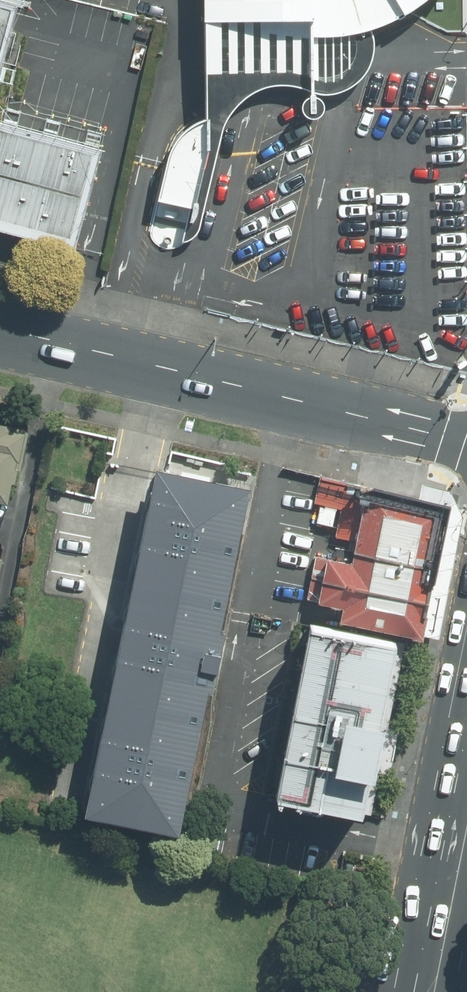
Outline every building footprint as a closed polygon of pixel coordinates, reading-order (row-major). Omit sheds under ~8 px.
[(204,23),(309,21),(309,38),(338,36),(374,28),(396,19),(422,0),(203,0),(204,23)] [(0,3),(0,59),(14,7),(0,3)] [(75,237),(99,148),(0,122),(0,217),(75,237)] [(16,501),(27,431),(14,429),(15,422),(0,420),(0,499),(16,501)] [(178,827),(249,483),(157,464),(86,808),(178,827)] [(439,507),(364,493),(351,559),(323,553),(314,600),(343,605),(340,623),(415,637),(439,507)] [(376,811),(407,639),(314,622),(282,794),(376,811)]
